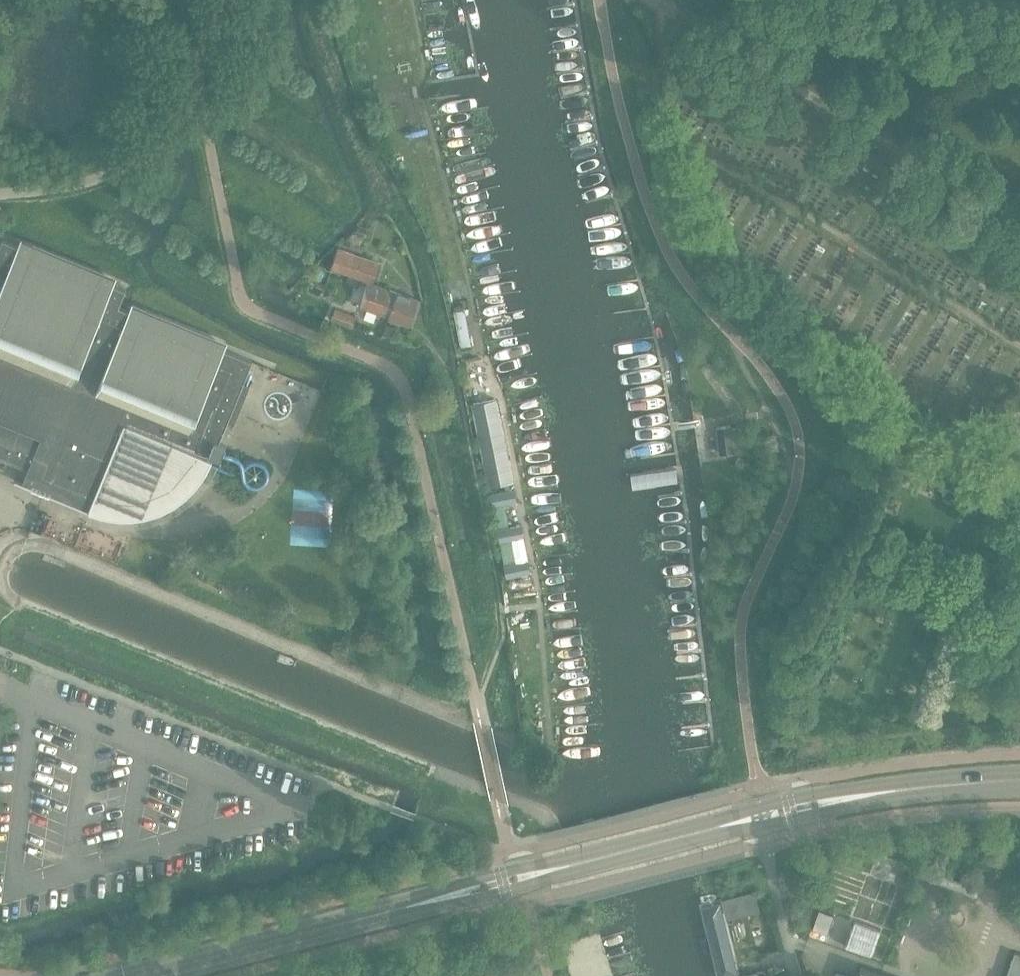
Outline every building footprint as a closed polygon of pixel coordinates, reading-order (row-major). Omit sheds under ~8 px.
[(89,511),(94,513),(99,514),(103,515),(107,516),(111,517),(112,516),(118,517),(123,517),(129,517),(135,517),(141,516),(147,514),(153,513),(158,511),(164,509),(169,506),(174,503),(179,500),(184,496),(188,492),(196,484),(200,479),(201,479),(203,475),(206,471),(208,467),(209,466),(210,465),(210,463),(212,459),(214,455),(221,458),(221,457),(225,446),(226,446),(226,445),(219,442),(227,422),(234,424),(249,387),(243,384),(252,361),(225,350),(225,348),(130,309),(129,311),(119,306),(126,290),(114,285),(114,283),(19,244),(18,246),(3,240),(0,246),(0,458),(31,471),(29,474),(49,482),(54,485),(73,497),(78,501),(82,505),(83,505),(82,507),(81,506),(80,508),(89,511)] [(338,248),(332,266),(374,280),(380,262),(338,248)] [(361,304),(368,306),(365,315),(374,319),(377,310),(391,314),(398,293),(368,282),(361,304)] [(417,299),(398,293),(391,314),(410,321),(417,299)] [(332,317),(352,324),(356,313),(336,306),(332,317)] [(390,333),(394,323),(387,320),(383,331),(390,333)] [(504,483),(509,482),(513,481),(496,399),(473,404),(489,486),(504,483)] [(731,425),(717,427),(720,453),(734,451),(731,425)] [(517,501),(514,489),(511,490),(509,482),(504,483),(506,491),(490,494),(507,577),(531,572),(528,560),(516,563),(512,539),(524,536),(521,525),(509,527),(505,503),(517,501)] [(75,543),(83,521),(44,508),(36,530),(75,543)] [(916,876),(917,876),(957,890),(960,881),(919,867),(916,876)] [(979,898),(982,888),(963,881),(959,891),(979,898)] [(813,929),(828,934),(834,916),(819,910),(813,929)] [(722,912),(705,916),(720,975),(739,975),(722,912)] [(872,953),(882,927),(857,918),(847,944),(872,953)] [(1015,952),(1006,975),(1019,975),(1019,954),(1015,952)] [(861,967),(858,975),(887,975),(861,967)]
